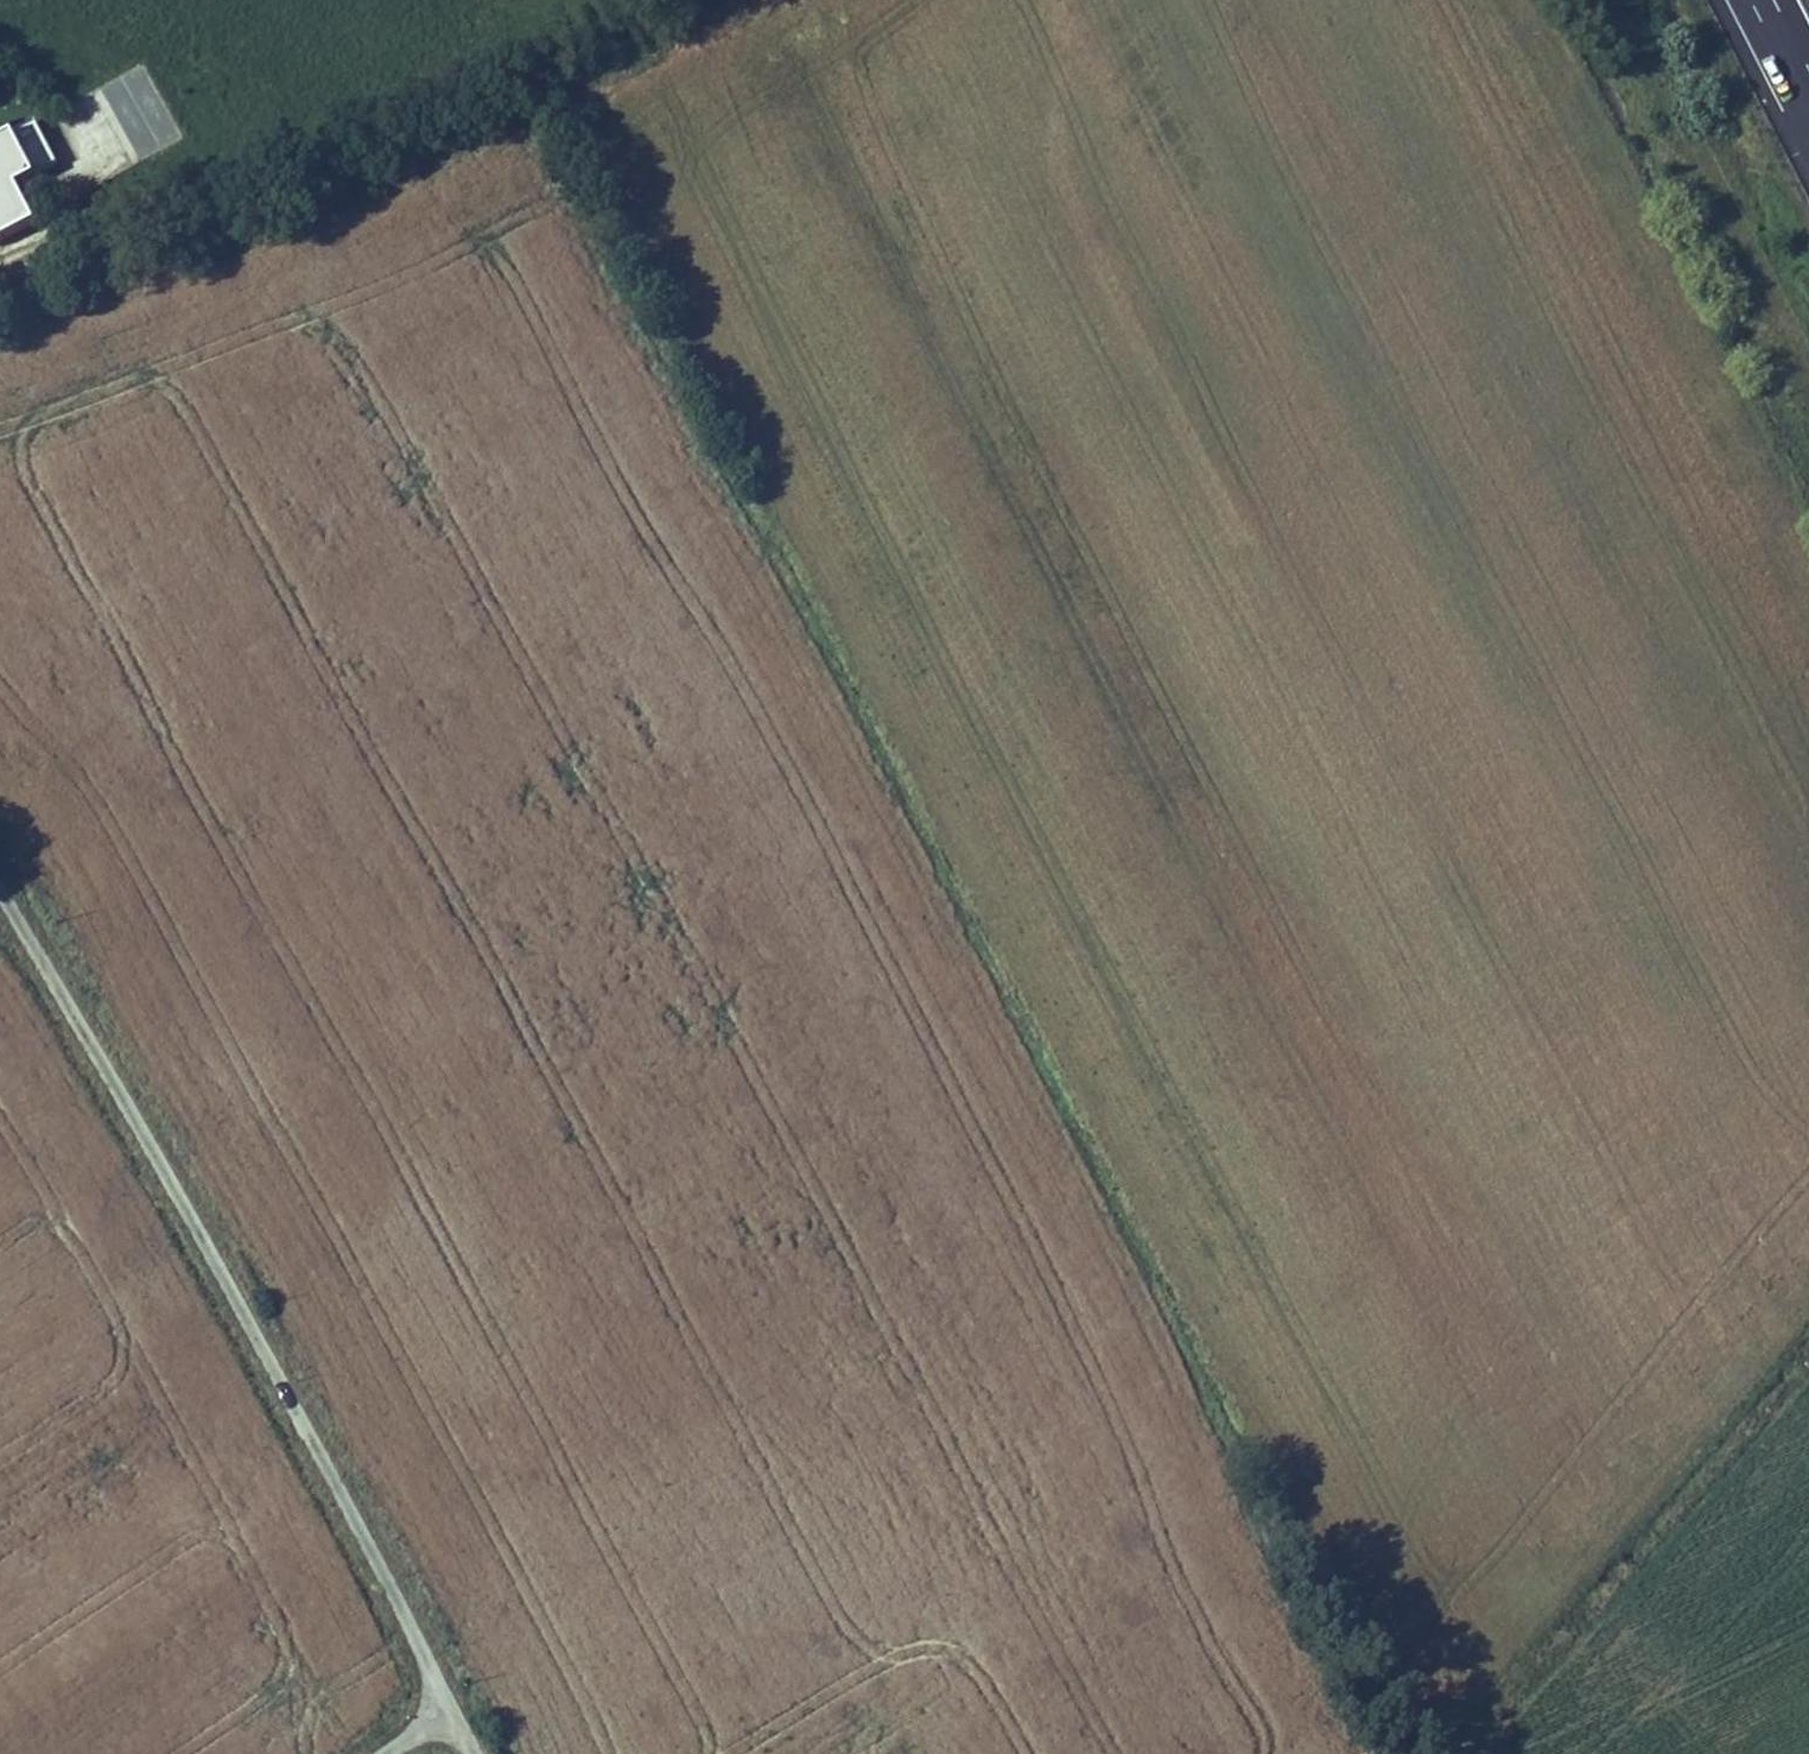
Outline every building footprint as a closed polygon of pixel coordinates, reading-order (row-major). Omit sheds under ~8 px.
[(48,169),(26,126),(0,140),(0,240),(23,228),(4,191),(48,169)]
